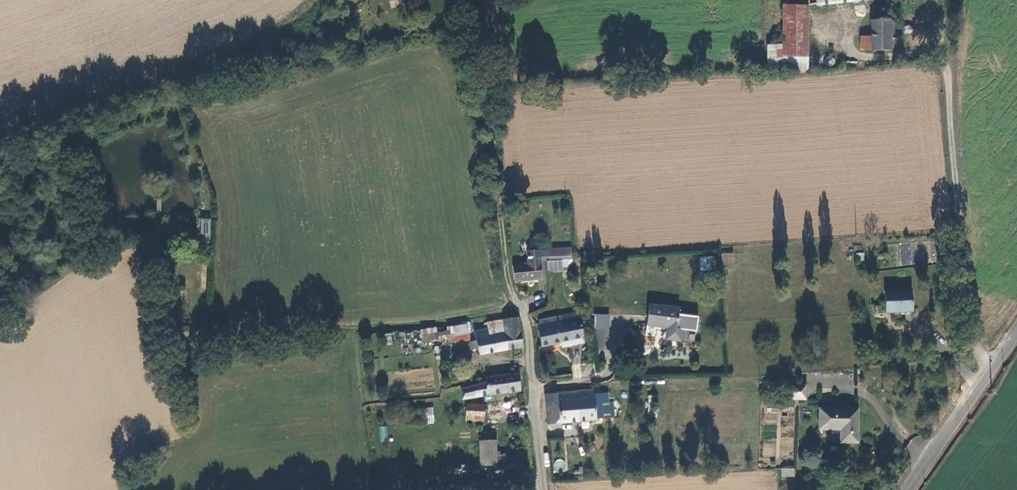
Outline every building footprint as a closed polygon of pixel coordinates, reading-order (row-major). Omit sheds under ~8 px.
[(811,56),(808,5),(784,8),(786,47),(787,57),(811,56)] [(874,49),(900,48),(899,36),(892,36),(891,18),(873,19),(873,38),(874,49)] [(863,49),(874,49),(873,38),(863,38),(863,49)] [(770,48),(772,72),(788,72),(787,57),(786,47),(770,48)] [(811,56),(787,57),(788,72),(812,71),(811,56)] [(835,63),(834,59),(831,57),(827,57),(825,59),(824,62),(826,66),(829,67),(833,66),(835,63)] [(210,241),(211,218),(201,218),(200,241),(210,241)] [(576,259),(576,250),(554,251),(554,259),(576,259)] [(159,260),(169,259),(168,251),(158,252),(159,260)] [(864,254),(856,253),(856,262),(865,262),(864,254)] [(727,254),(727,269),(740,269),(739,254),(727,254)] [(519,282),(545,280),(543,264),(542,256),(535,257),(536,264),(517,266),(519,282)] [(714,256),(704,257),(704,270),(715,269),(714,256)] [(575,267),(575,259),(550,260),(550,273),(566,273),(566,267),(575,267)] [(175,287),(182,286),(181,276),(173,277),(175,287)] [(889,309),(915,308),(914,289),(889,290),(889,309)] [(500,333),(514,331),(511,302),(505,302),(496,304),(498,319),(500,333)] [(479,306),(480,313),(481,322),(498,319),(496,304),(479,306)] [(654,304),(652,325),(671,328),(670,338),(671,340),(682,341),(684,339),(685,335),(685,329),(680,328),(681,317),(682,307),(654,304)] [(480,313),(466,316),(467,325),(462,326),(464,335),(469,334),(469,339),(500,333),(498,319),(481,322),(480,313)] [(609,329),(610,314),(595,313),(594,328),(609,329)] [(578,315),(563,317),(564,325),(571,324),(572,330),(581,328),(578,315)] [(583,344),(583,339),(581,328),(572,330),(571,324),(564,325),(563,317),(541,321),(543,330),(541,331),(543,345),(561,343),(570,341),(571,346),(583,344)] [(699,319),(681,317),(680,328),(685,329),(696,330),(698,330),(699,319)] [(598,337),(598,350),(609,349),(608,337),(598,337)] [(511,360),(504,360),(478,364),(478,368),(459,370),(460,377),(467,376),(467,380),(512,375),(511,360)] [(808,385),(788,386),(789,402),(809,400),(808,385)] [(476,390),(459,388),(457,401),(475,403),(476,390)] [(595,390),(577,392),(579,422),(597,420),(596,418),(595,396),(595,390)] [(550,424),(579,422),(577,392),(548,394),(550,424)] [(605,395),(599,395),(600,418),(607,418),(605,395)] [(419,400),(421,415),(430,414),(428,399),(419,400)] [(823,408),(822,429),(844,429),(843,442),(859,442),(859,409),(823,408)] [(388,441),(387,426),(379,427),(380,441),(388,441)] [(473,428),(476,453),(488,452),(485,427),(473,428)] [(562,453),(550,453),(551,476),(563,476),(562,453)] [(479,484),(507,479),(505,464),(477,469),(479,484)] [(781,477),(794,477),(794,469),(781,468),(781,477)]
